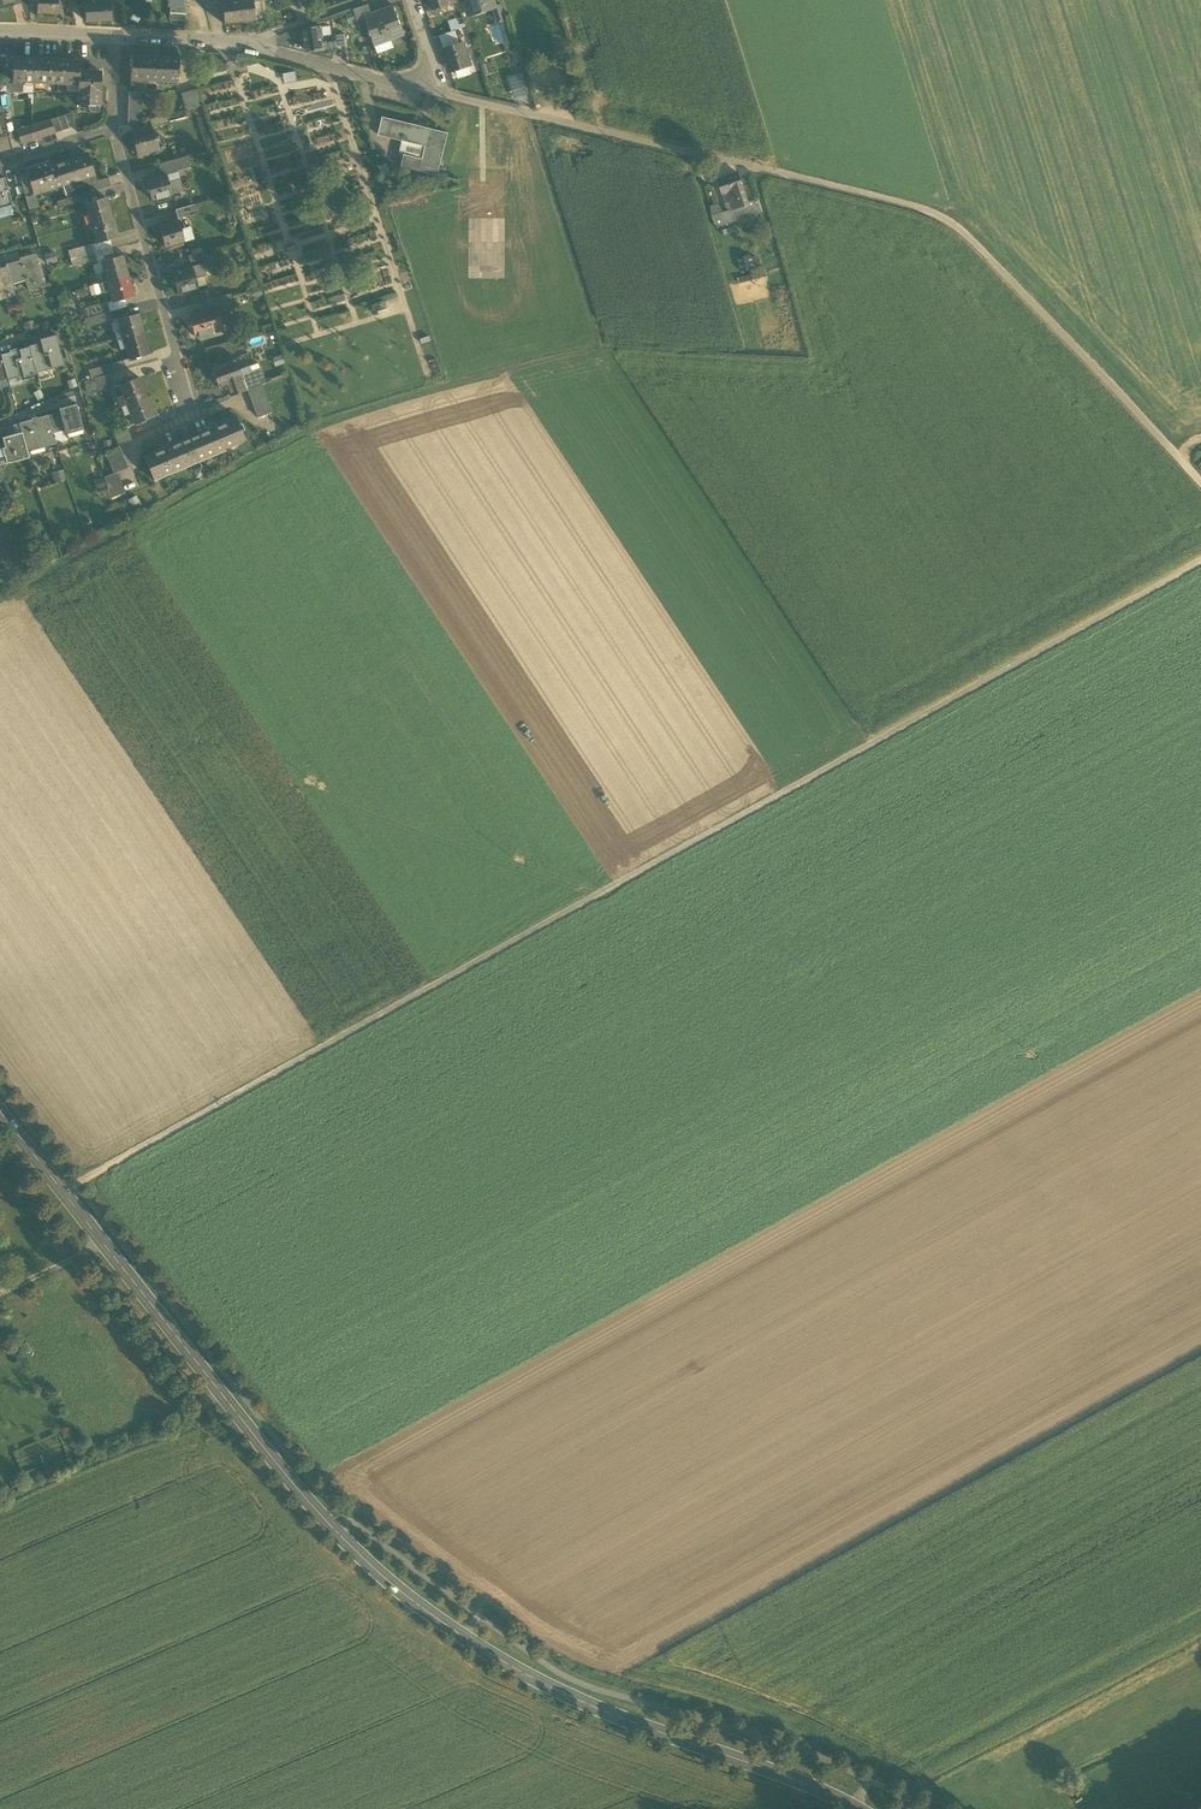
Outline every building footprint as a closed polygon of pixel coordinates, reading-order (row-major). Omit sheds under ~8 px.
[(12,0),(0,0),(0,9),(14,6),(13,5),(12,0)] [(57,13),(58,0),(37,0),(37,13),(57,13)] [(85,21),(112,20),(111,0),(101,1),(101,0),(84,0),(85,21)] [(222,1),(225,23),(255,19),(252,1),(252,0),(226,0),(222,1)] [(278,9),(291,4),(290,0),(275,0),(278,9)] [(445,6),(449,4),(448,0),(430,0),(433,9),(445,6)] [(458,1),(462,12),(469,10),(466,0),(458,0),(458,1)] [(469,10),(469,9),(469,7),(478,4),(480,5),(481,9),(495,5),(493,0),(466,0),(469,10)] [(457,18),(463,16),(458,1),(449,4),(445,6),(449,20),(457,18)] [(353,9),(357,20),(364,17),(364,15),(371,13),(368,4),(353,9)] [(169,20),(185,21),(186,6),(184,6),(170,5),(169,20)] [(495,7),(499,21),(507,18),(503,5),(495,7)] [(390,39),(390,40),(391,40),(404,35),(393,6),(371,14),(371,13),(364,15),(364,17),(366,22),(371,37),(372,36),(387,31),(390,39)] [(463,16),(457,18),(460,28),(466,26),(463,16)] [(457,29),(460,28),(457,18),(449,20),(452,31),(457,29)] [(307,51),(324,49),(323,37),(322,27),(303,29),(307,51)] [(441,34),(446,49),(462,44),(457,29),(452,31),(441,34)] [(387,31),(372,36),(375,45),(390,39),(387,31)] [(336,36),(323,37),(324,49),(338,47),(336,36)] [(390,39),(375,45),(378,54),(394,48),(391,40),(390,40),(390,39)] [(444,49),(451,72),(457,70),(472,65),(465,43),(462,44),(446,49),(444,49)] [(177,82),(178,82),(179,57),(178,57),(178,58),(133,56),(133,55),(132,55),(131,80),(131,79),(177,81),(177,82)] [(12,81),(33,82),(34,59),(13,58),(12,81)] [(80,61),(34,59),(33,82),(78,84),(79,70),(80,70),(80,61)] [(474,73),(472,65),(457,70),(459,77),(474,73)] [(102,71),(80,70),(79,70),(78,84),(77,104),(91,105),(91,111),(99,111),(100,105),(100,92),(101,92),(102,71)] [(283,81),(294,79),(293,70),(281,72),(283,81)] [(520,73),(506,77),(513,99),(526,94),(520,73)] [(182,94),(186,109),(201,104),(197,90),(182,94)] [(129,92),(127,125),(141,121),(142,93),(129,92)] [(1,137),(9,135),(3,114),(0,115),(0,134),(1,137)] [(150,119),(152,127),(168,123),(165,115),(150,119)] [(426,146),(423,158),(421,164),(439,169),(448,132),(430,128),(382,116),(378,134),(402,140),(426,146)] [(51,119),(29,126),(33,139),(55,132),(51,119)] [(20,143),(33,139),(29,126),(16,130),(20,143)] [(140,154),(140,155),(148,154),(147,152),(159,149),(153,128),(131,134),(137,154),(140,154)] [(399,153),(404,154),(423,158),(426,146),(402,140),(399,153)] [(438,175),(439,169),(421,164),(423,158),(404,154),(401,166),(438,175)] [(72,159),(64,161),(71,182),(82,178),(95,174),(89,155),(78,158),(78,157),(72,159)] [(160,172),(160,173),(165,172),(189,165),(187,156),(158,164),(160,172)] [(48,189),(71,182),(64,161),(48,166),(46,162),(25,168),(27,172),(34,194),(35,194),(34,189),(47,185),(48,189)] [(22,183),(26,197),(34,194),(27,172),(20,175),(22,183)] [(722,194),(727,192),(743,186),(738,173),(718,180),(722,194)] [(13,175),(16,184),(22,183),(20,175),(19,174),(13,175)] [(97,181),(95,174),(82,178),(84,183),(88,183),(90,192),(93,191),(91,182),(97,181)] [(169,195),(171,194),(168,182),(166,174),(153,178),(146,179),(152,200),(156,198),(157,202),(170,198),(169,195)] [(0,178),(0,208),(12,204),(4,176),(0,178)] [(91,182),(93,191),(111,186),(109,177),(97,181),(91,182)] [(180,179),(168,182),(171,194),(183,191),(180,179)] [(748,201),(743,186),(727,192),(732,209),(749,204),(748,201)] [(57,201),(59,208),(80,202),(78,195),(57,201)] [(85,203),(91,223),(112,217),(106,197),(85,203)] [(749,204),(752,215),(759,212),(755,198),(748,201),(749,204)] [(197,212),(194,204),(176,209),(178,217),(197,212)] [(732,209),(736,220),(752,215),(749,204),(732,209)] [(722,212),(725,224),(736,220),(732,209),(722,212)] [(117,237),(112,217),(91,223),(96,243),(117,237)] [(182,241),(184,241),(181,229),(179,220),(159,226),(164,246),(169,245),(170,248),(183,245),(182,241)] [(189,227),(181,229),(184,241),(193,238),(189,227)] [(76,258),(82,256),(93,253),(91,244),(73,249),(76,258)] [(737,251),(741,266),(753,263),(750,248),(737,251)] [(44,263),(55,260),(53,250),(42,253),(44,263)] [(188,256),(190,262),(204,258),(202,252),(188,256)] [(6,264),(6,266),(11,283),(25,279),(28,290),(32,289),(32,288),(42,285),(42,284),(43,284),(34,253),(19,258),(20,260),(6,264)] [(95,253),(93,253),(82,256),(84,263),(97,260),(95,253)] [(101,261),(107,281),(128,275),(122,255),(101,261)] [(202,264),(192,267),(194,277),(205,274),(202,264)] [(1,297),(14,294),(11,283),(6,266),(0,268),(0,294),(1,297)] [(197,287),(194,277),(192,267),(172,272),(177,292),(181,291),(182,295),(196,291),(195,287),(197,287)] [(133,295),(128,275),(107,281),(112,301),(124,298),(133,295)] [(221,303),(222,308),(234,305),(230,293),(205,300),(207,307),(221,303)] [(112,301),(108,302),(110,311),(126,306),(124,298),(112,301)] [(90,307),(92,316),(110,311),(108,302),(107,302),(90,307)] [(375,306),(377,313),(389,309),(386,302),(375,306)] [(198,334),(199,338),(213,334),(212,330),(221,328),(215,308),(189,315),(194,335),(198,334)] [(112,319),(110,311),(92,316),(95,325),(112,319)] [(120,330),(123,339),(144,333),(138,313),(117,319),(120,330)] [(149,353),(144,333),(123,339),(128,359),(149,353)] [(29,347),(35,369),(51,365),(51,367),(64,364),(56,334),(40,339),(41,343),(29,347)] [(1,354),(8,379),(23,375),(23,377),(36,374),(29,346),(19,349),(19,350),(10,353),(10,352),(1,354)] [(220,387),(227,384),(228,384),(228,383),(239,379),(243,378),(244,378),(243,375),(240,369),(236,358),(235,358),(236,359),(230,361),(212,367),(211,367),(219,387),(220,387)] [(107,365),(110,373),(126,369),(123,360),(107,365)] [(252,364),(254,370),(260,368),(258,362),(252,364)] [(252,364),(240,369),(243,375),(254,370),(252,364)] [(243,378),(247,389),(261,384),(265,383),(260,368),(254,370),(243,375),(244,378),(243,378)] [(114,386),(110,373),(94,378),(98,391),(114,386)] [(118,385),(122,394),(126,404),(146,396),(138,376),(118,385)] [(244,391),(239,379),(228,383),(228,384),(227,384),(231,395),(244,391)] [(247,389),(250,396),(263,391),(261,384),(247,389)] [(250,396),(252,403),(266,398),(263,391),(250,396)] [(121,406),(126,404),(122,394),(113,398),(117,408),(121,406)] [(154,415),(146,396),(126,404),(134,423),(154,415)] [(252,403),(255,410),(268,405),(266,398),(252,403)] [(59,412),(48,415),(53,433),(64,429),(66,434),(83,429),(76,403),(58,408),(59,412)] [(271,412),(268,405),(255,410),(258,417),(271,412)] [(19,423),(21,432),(26,447),(43,442),(44,446),(56,443),(53,433),(48,415),(19,423)] [(208,429),(189,437),(198,458),(213,452),(215,454),(225,450),(223,445),(234,440),(235,443),(244,439),(245,441),(246,441),(235,415),(214,424),(207,426),(208,429)] [(26,447),(21,432),(15,433),(13,425),(0,428),(0,456),(13,453),(15,460),(28,457),(27,451),(26,447)] [(113,431),(118,445),(131,438),(126,426),(113,431)] [(173,469),(198,458),(189,437),(170,445),(169,444),(163,447),(163,448),(145,456),(144,455),(143,455),(153,480),(154,479),(154,477),(162,474),(163,476),(174,471),(173,469)] [(27,451),(44,446),(43,442),(26,447),(27,451)] [(106,452),(108,459),(121,452),(118,445),(106,452)] [(108,459),(111,466),(125,460),(121,452),(108,459)] [(111,466),(114,472),(114,473),(116,472),(128,467),(125,460),(111,466)] [(53,481),(63,478),(60,469),(50,472),(53,481)] [(124,492),(116,472),(114,473),(114,472),(104,477),(110,498),(124,492)]
